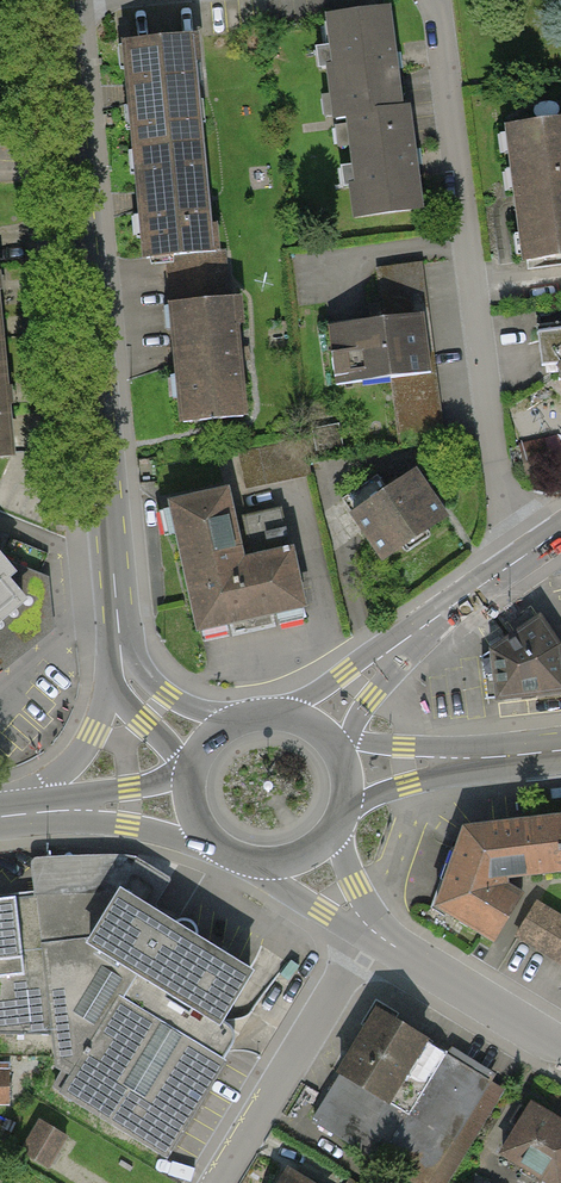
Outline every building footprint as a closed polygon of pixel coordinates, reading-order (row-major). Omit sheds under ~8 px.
[(384,10),(320,18),(332,125),(341,123),(397,117),(384,10)] [(187,37),(116,44),(126,152),(197,146),(187,37)] [(406,116),(397,117),(341,123),(353,220),(417,213),(406,116)] [(500,128),(517,263),(560,258),(560,121),(500,128)] [(197,146),(126,152),(136,261),(164,258),(207,254),(197,146)] [(169,307),(231,301),(226,253),(207,254),(164,258),(169,307)] [(169,307),(163,307),(174,428),(241,422),(231,301),(169,307)] [(419,317),(325,330),(333,389),(427,376),(419,317)] [(0,361),(0,460),(9,460),(0,361)] [(413,472),(345,517),(379,568),(447,523),(413,472)] [(280,510),(236,520),(229,490),(166,505),(188,601),(195,631),(230,623),(245,620),(251,618),(258,617),(274,613),(303,606),(292,562),(280,510)] [(54,629),(50,577),(41,574),(39,573),(50,554),(0,535),(0,673),(54,629)] [(245,620),(230,623),(233,637),(255,632),(277,627),(275,617),(274,613),(258,617),(251,618),(245,620)] [(497,697),(560,690),(560,667),(558,637),(540,613),(491,646),(497,697)] [(497,697),(491,646),(481,654),(487,698),(497,697)] [(550,788),(551,798),(560,797),(560,787),(550,788)] [(496,825),(468,828),(437,906),(495,941),(521,896),(508,877),(560,871),(560,817),(496,825)] [(64,1069),(54,1088),(166,1156),(232,1050),(232,1043),(232,1035),(217,1026),(229,1007),(250,972),(223,955),(197,939),(198,934),(198,929),(196,924),(192,920),(187,918),(182,917),(177,920),(173,924),(167,920),(156,913),(155,908),(157,903),(167,891),(169,887),(171,880),(169,876),(147,862),(136,857),(128,856),(63,855),(31,858),(32,881),(34,895),(39,895),(54,1035),(57,1065),(64,1069)] [(0,899),(0,1035),(54,1035),(39,895),(34,895),(0,899)] [(535,906),(513,941),(560,970),(560,922),(535,906)] [(388,1015),(396,1019),(399,1013),(376,999),(361,1023),(367,1028),(373,1018),(381,1016),(388,1015)] [(373,1018),(367,1028),(339,1073),(341,1074),(314,1119),(418,1182),(437,1182),(498,1085),(446,1053),(448,1051),(396,1019),(388,1015),(381,1016),(373,1018)] [(0,1067),(0,1110),(9,1110),(8,1067),(0,1067)] [(531,1104),(502,1151),(555,1182),(560,1182),(560,1122),(531,1104)] [(71,1134),(40,1116),(21,1150),(52,1168),(71,1134)] [(275,1182),(295,1182),(280,1174),(275,1182)]
